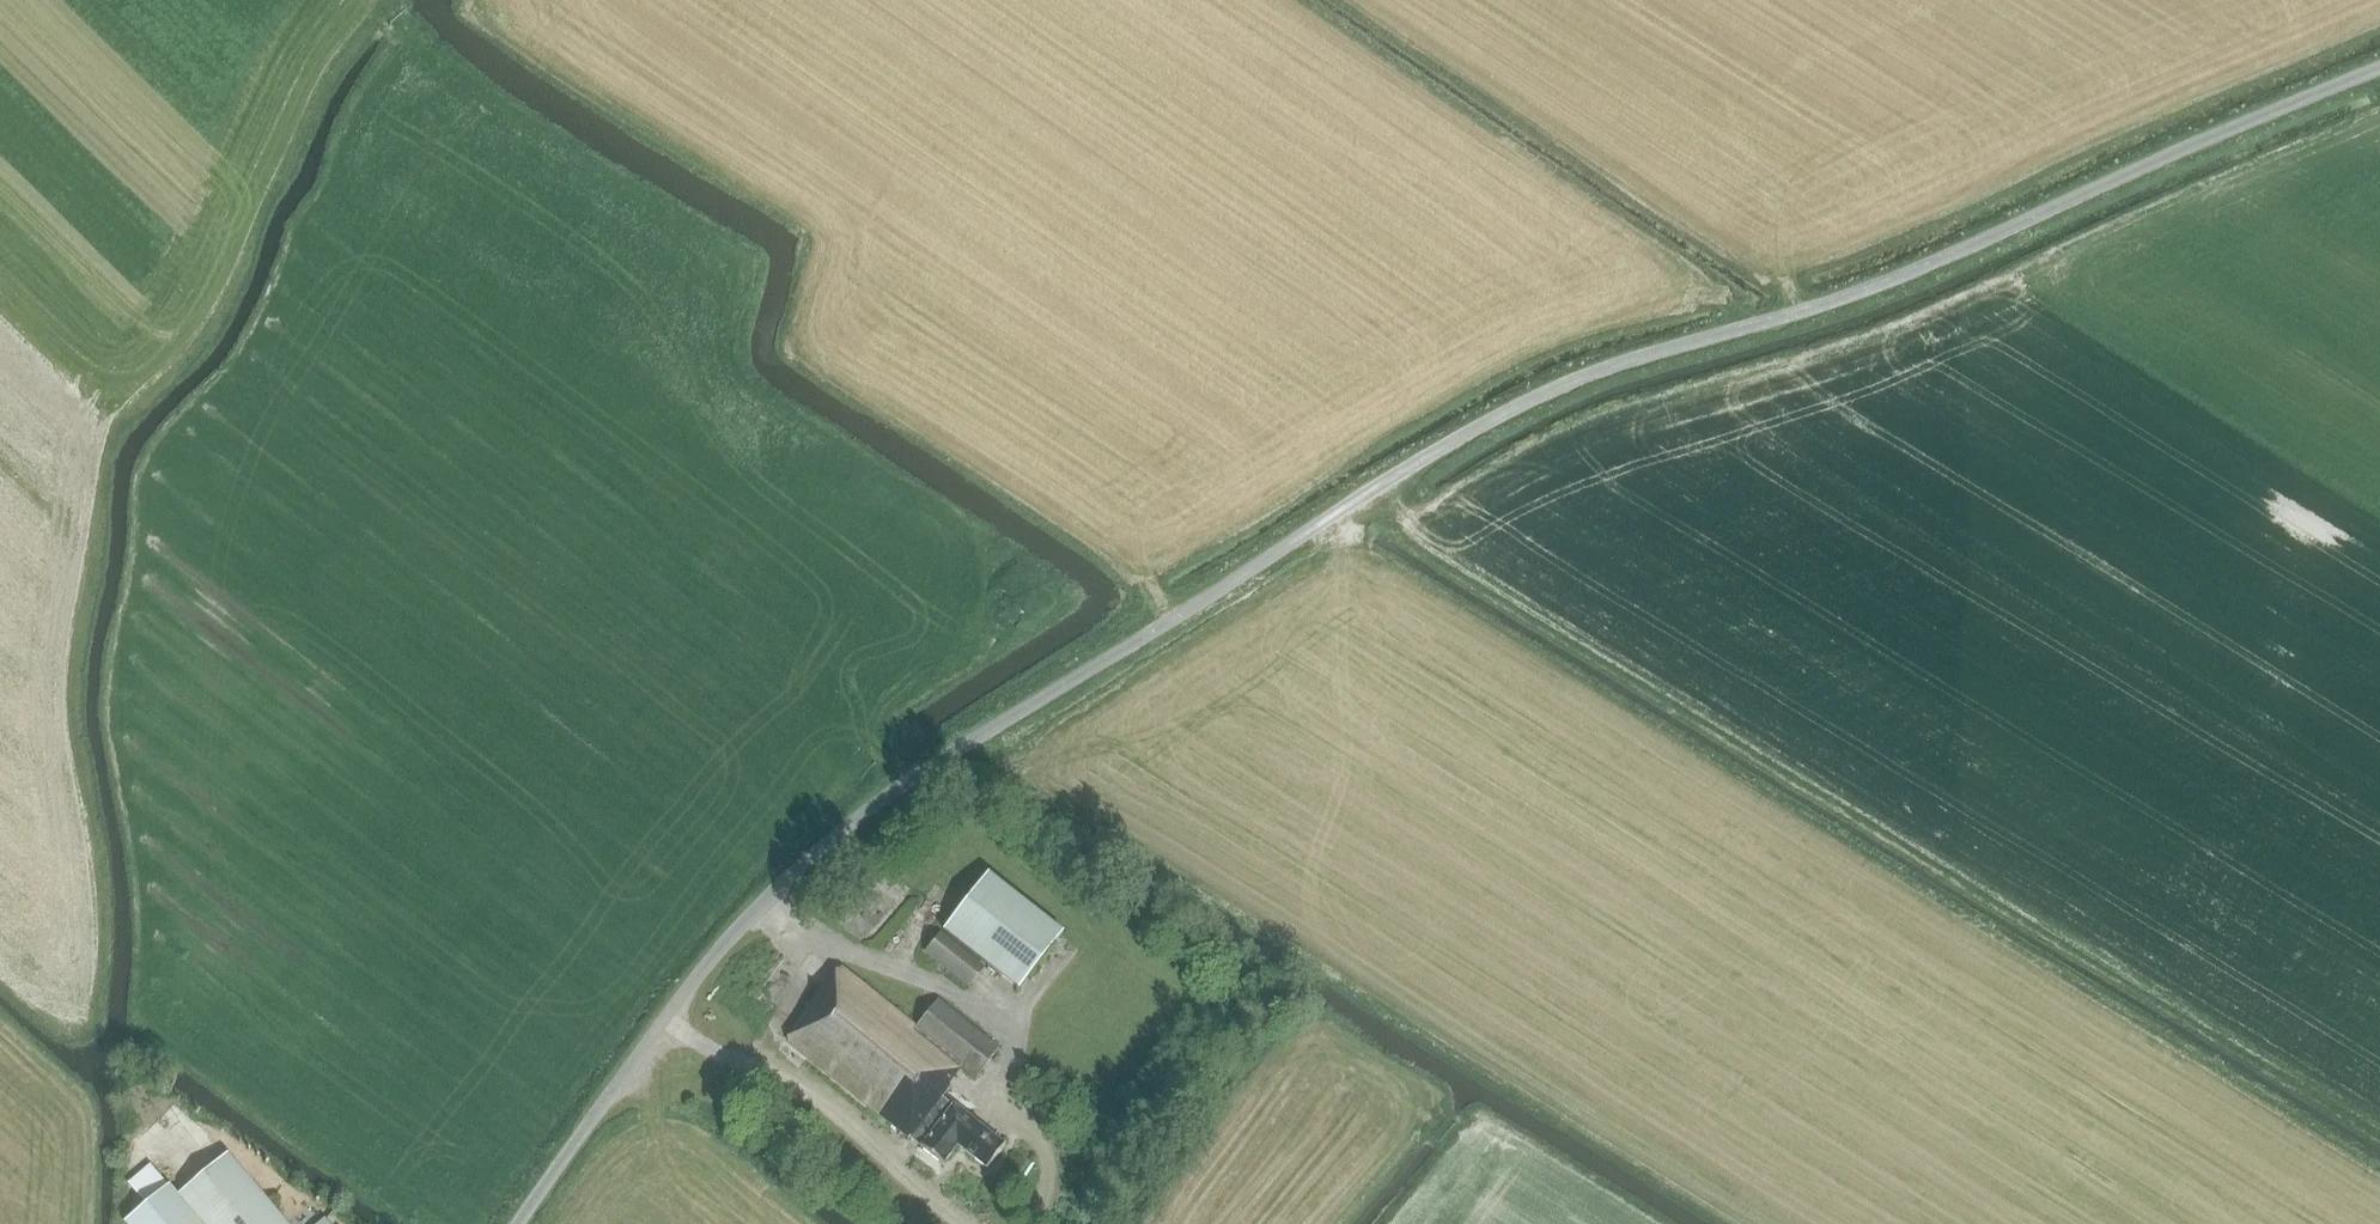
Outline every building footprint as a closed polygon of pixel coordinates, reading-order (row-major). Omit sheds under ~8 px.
[(943,931),(1019,990),(1063,934),(988,874),(943,931)] [(968,989),(984,967),(943,935),(926,956),(968,989)] [(987,1169),(1005,1147),(953,1106),(952,1107),(941,1099),(949,1088),(946,1086),(960,1068),(975,1080),(999,1050),(938,1001),(915,1029),(839,968),(787,1040),(909,1139),(911,1136),(922,1145),(920,1148),(942,1165),(957,1146),(987,1169)] [(124,1222),(126,1223),(288,1223),(227,1153),(177,1195),(168,1184),(167,1185),(149,1165),(127,1184),(145,1204),(124,1222)]
